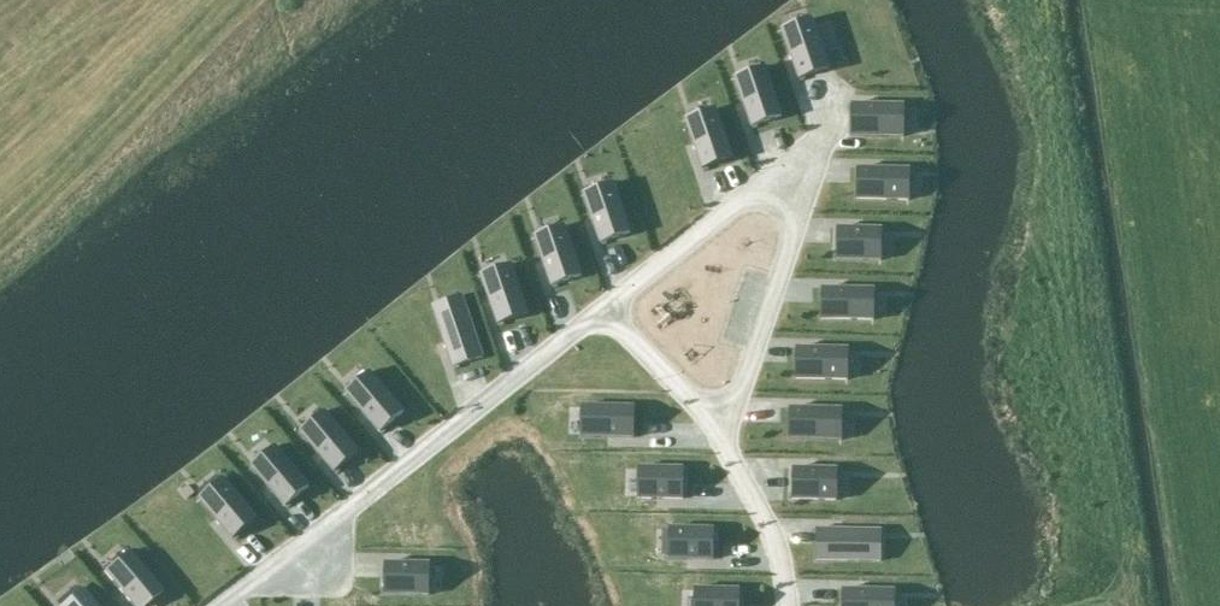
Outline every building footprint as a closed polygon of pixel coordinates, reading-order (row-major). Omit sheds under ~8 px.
[(783,29),(782,29),(799,80),(829,69),(812,19),(810,20),(812,24),(785,33),(784,28),(783,29)] [(782,117),(767,71),(738,81),(753,126),(782,117)] [(852,104),(851,136),(904,137),(904,135),(899,135),(900,108),(905,108),(905,106),(852,104)] [(731,158),(715,111),(687,120),(704,167),(731,158)] [(906,170),(859,169),(859,198),(905,200),(906,170)] [(615,187),(586,197),(602,241),(631,233),(615,187)] [(566,229),(537,239),(553,284),(581,276),(566,229)] [(885,260),(885,230),(839,229),(838,259),(885,260)] [(515,273),(485,282),(499,324),(528,314),(515,273)] [(870,319),(870,290),(823,288),(823,318),(870,319)] [(483,357),(467,307),(437,317),(454,367),(483,357)] [(796,348),(796,379),(849,381),(849,379),(844,379),(844,351),(849,351),(849,349),(796,348)] [(372,374),(348,392),(381,430),(403,412),(372,374)] [(635,407),(581,406),(581,408),(586,408),(586,436),(581,436),(581,437),(634,438),(635,407)] [(790,408),(789,440),(842,441),(842,439),(837,439),(838,411),(843,411),(843,409),(790,408)] [(358,451),(325,411),(303,432),(335,471),(358,451)] [(277,449),(253,466),(285,505),(308,486),(277,449)] [(684,468),(638,468),(638,469),(643,469),(643,497),(638,497),(638,499),(683,500),(684,468)] [(844,500),(844,470),(795,470),(793,499),(844,500)] [(234,539),(257,518),(229,484),(204,504),(234,539)] [(714,529),(669,528),(669,530),(674,530),(673,558),(669,558),(669,560),(714,561),(714,529)] [(817,529),(816,561),(868,562),(869,530),(817,529)] [(128,552),(104,570),(135,605),(145,605),(162,592),(128,552)] [(425,594),(426,566),(430,566),(430,564),(385,563),(384,595),(430,596),(430,594),(425,594)] [(695,589),(695,591),(699,591),(699,605),(739,605),(740,590),(695,589)] [(63,605),(94,605),(82,590),(63,605)] [(842,605),(891,605),(891,593),(896,593),(896,591),(843,590),(842,605)]
